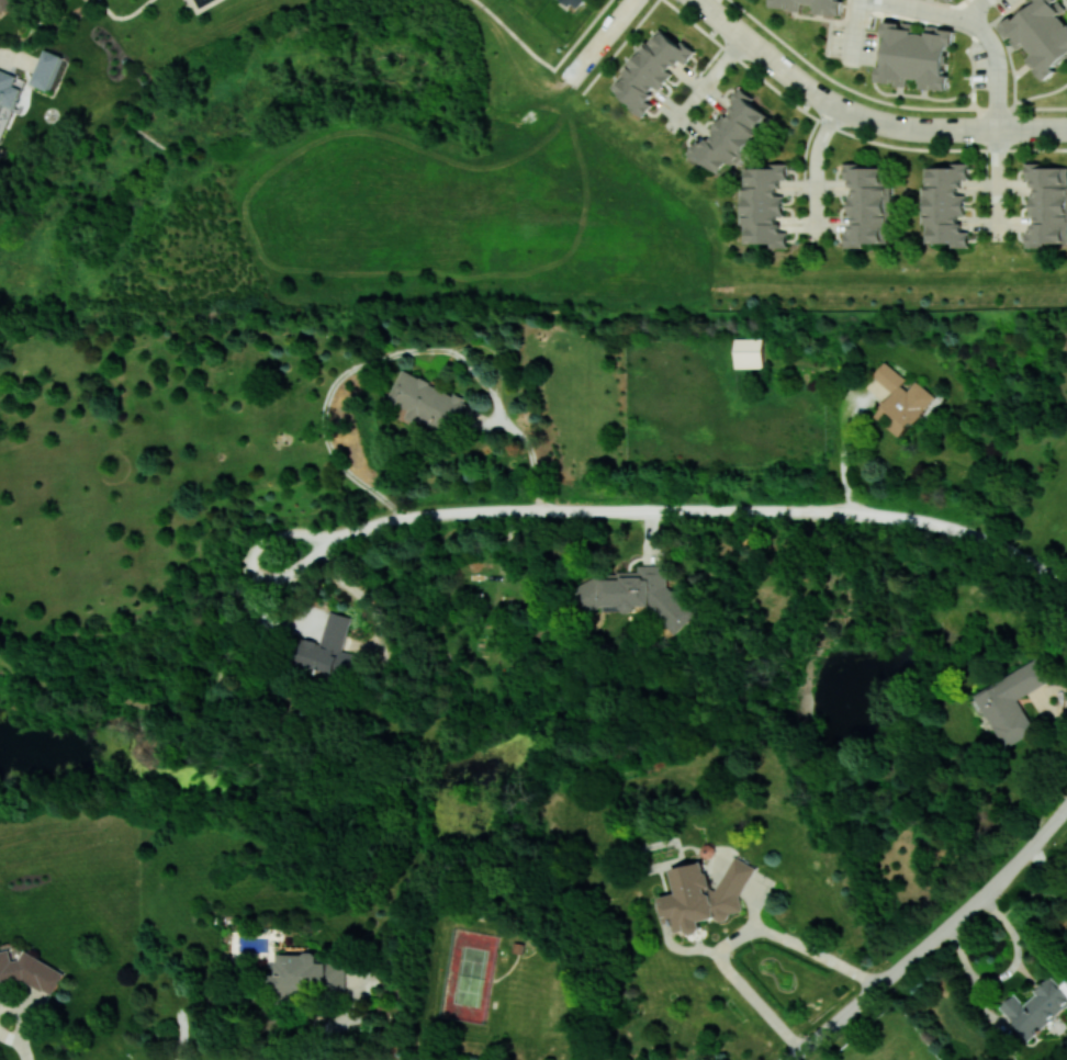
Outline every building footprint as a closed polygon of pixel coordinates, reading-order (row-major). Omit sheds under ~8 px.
[(1,11),(14,7),(12,0),(0,0),(0,8),(1,11)] [(586,0),(565,0),(578,10),(586,0)] [(801,11),(802,2),(814,4),(813,13),(820,13),(820,11),(841,14),(843,1),(839,0),(772,0),(771,7),(801,11)] [(1016,49),(1024,43),(1038,65),(1035,67),(1044,80),(1057,71),(1054,66),(1066,57),(1066,24),(1060,14),(1065,10),(1059,0),(1037,0),(1038,2),(1001,26),(1016,49)] [(877,82),(906,85),(907,77),(919,78),(918,88),(928,89),(928,88),(945,90),(949,45),(953,45),(954,30),(938,28),(926,26),(925,33),(913,32),(914,23),(884,20),(883,36),(887,36),(884,66),(879,66),(877,82)] [(610,89),(645,115),(654,103),(648,99),(656,89),(659,91),(673,73),(670,71),(679,60),(686,64),(696,51),(682,40),(680,43),(658,26),(610,89)] [(49,90),(62,55),(44,48),(31,83),(49,90)] [(5,104),(16,108),(23,87),(14,84),(17,74),(0,69),(0,118),(5,104)] [(771,116),(751,103),(755,97),(741,88),(727,108),(729,109),(710,135),(704,131),(689,153),(726,179),(771,116)] [(886,243),(886,197),(889,197),(889,167),(861,168),(861,162),(844,163),(844,179),(850,179),(850,215),(851,215),(852,231),(845,231),(845,248),(862,247),(862,243),(886,243)] [(926,167),(923,242),(952,243),(951,246),(968,247),(969,231),(962,231),(963,179),(969,179),(969,162),(951,162),(951,168),(926,167)] [(1040,167),(1040,162),(1026,162),(1026,178),(1033,178),(1033,193),(1030,193),(1030,214),(1033,214),(1033,231),(1026,231),(1026,247),(1043,247),(1043,242),(1066,242),(1066,167),(1040,167)] [(743,167),(741,225),(745,225),(745,242),(770,243),(770,247),(787,248),(787,231),(780,231),(782,179),(787,179),(787,163),(770,163),(770,168),(743,167)] [(763,338),(735,338),(736,368),(764,367),(763,338)] [(904,438),(935,394),(916,381),(913,385),(883,364),(874,377),(894,391),(875,418),(904,438)] [(451,435),(468,398),(402,369),(388,400),(409,409),(407,415),(451,435)] [(697,612),(667,583),(667,565),(637,565),(637,571),(616,571),(612,576),(589,577),(580,586),(580,602),(588,609),(597,609),(601,605),(623,604),(623,612),(632,612),(639,605),(646,605),(676,634),(697,612)] [(352,616),(329,610),(320,642),(300,637),(292,663),(348,678),(354,654),(342,651),(352,616)] [(1005,747),(1036,731),(1019,698),(1051,681),(1040,659),(976,692),(1005,747)] [(703,862),(671,868),(677,892),(660,896),(667,928),(674,931),(688,928),(689,935),(703,932),(700,920),(714,917),(725,923),(731,913),(743,910),(740,897),(755,866),(734,856),(714,896),(709,874),(705,872),(703,862)] [(30,983),(53,995),(65,972),(25,950),(21,959),(14,960),(12,950),(1,952),(0,951),(0,987),(30,983)] [(344,962),(318,962),(318,952),(278,953),(278,973),(271,974),(272,992),(324,991),(324,993),(345,992),(344,962)] [(1029,1040),(1066,1005),(1066,980),(1060,986),(1052,977),(1023,1003),(1014,993),(999,1007),(1029,1040)]
